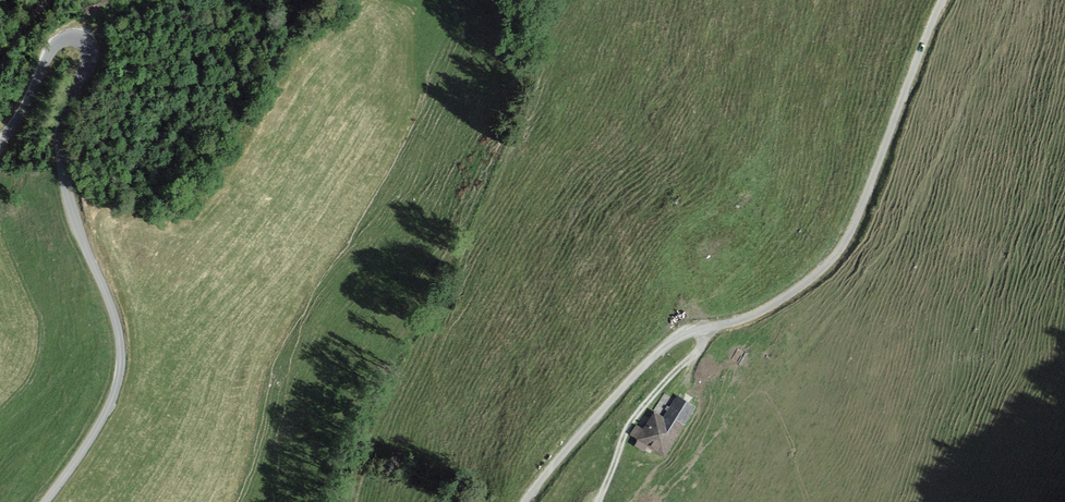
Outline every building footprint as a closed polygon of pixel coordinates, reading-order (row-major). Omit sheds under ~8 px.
[(638,442),(663,458),(696,408),(677,396),(663,417),(654,411),(643,427),(636,423),(629,432),(640,439),(638,442)]
